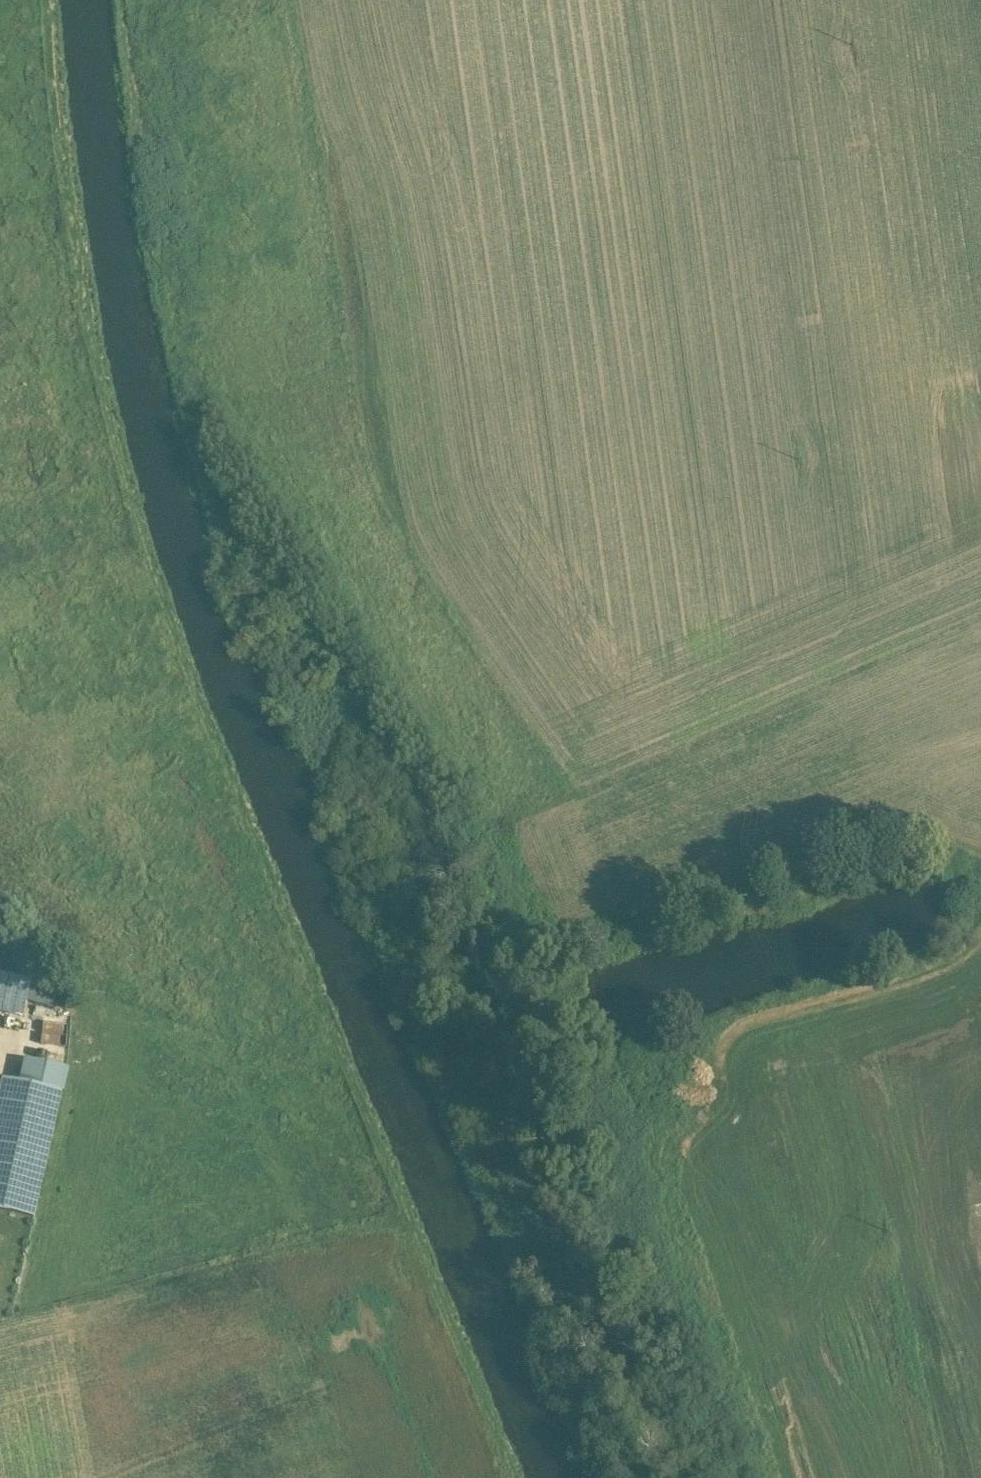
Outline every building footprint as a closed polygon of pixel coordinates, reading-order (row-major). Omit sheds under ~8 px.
[(0,948),(0,1011),(24,1017),(37,956),(0,948)] [(45,987),(41,1005),(58,1009),(62,990),(45,987)] [(66,1040),(68,1031),(66,1022),(61,1015),(53,1010),(44,1008),(36,1010),(28,1015),(23,1023),(21,1032),(23,1041),(28,1048),(36,1053),(45,1055),(54,1053),(61,1048),(66,1040)] [(3,1081),(0,1095),(0,1211),(34,1218),(62,1093),(3,1081)]
